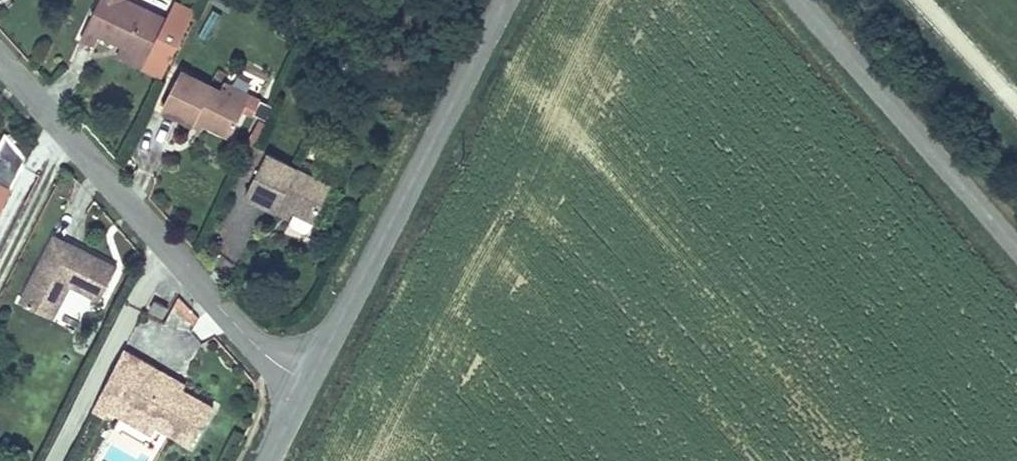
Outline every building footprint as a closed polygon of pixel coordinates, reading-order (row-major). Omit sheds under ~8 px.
[(82,37),(97,44),(101,37),(123,48),(147,59),(168,17),(131,0),(100,0),(82,37)] [(168,17),(147,59),(143,68),(141,72),(162,82),(197,10),(176,0),(168,17)] [(119,57),(143,68),(147,59),(123,48),(119,57)] [(247,103),(221,89),(183,69),(162,108),(195,125),(208,126),(229,137),(243,109),(247,103)] [(232,84),(225,81),(221,89),(247,103),(243,109),(253,115),(261,100),(247,92),(250,85),(239,76),(232,84)] [(259,140),(265,123),(246,116),(240,133),(259,140)] [(252,145),(238,171),(255,180),(269,153),(252,145)] [(332,186),(269,153),(255,180),(247,194),(278,212),(284,202),(296,209),(289,224),(307,233),(332,186)] [(11,188),(0,183),(0,210),(11,188)] [(72,285),(97,306),(117,267),(53,234),(20,300),(55,318),(72,285)] [(163,318),(167,309),(153,301),(148,310),(163,318)] [(177,387),(180,382),(147,364),(134,391),(125,409),(159,426),(192,442),(211,405),(177,387)] [(104,412),(153,438),(159,426),(125,409),(134,391),(119,384),(104,412)]
